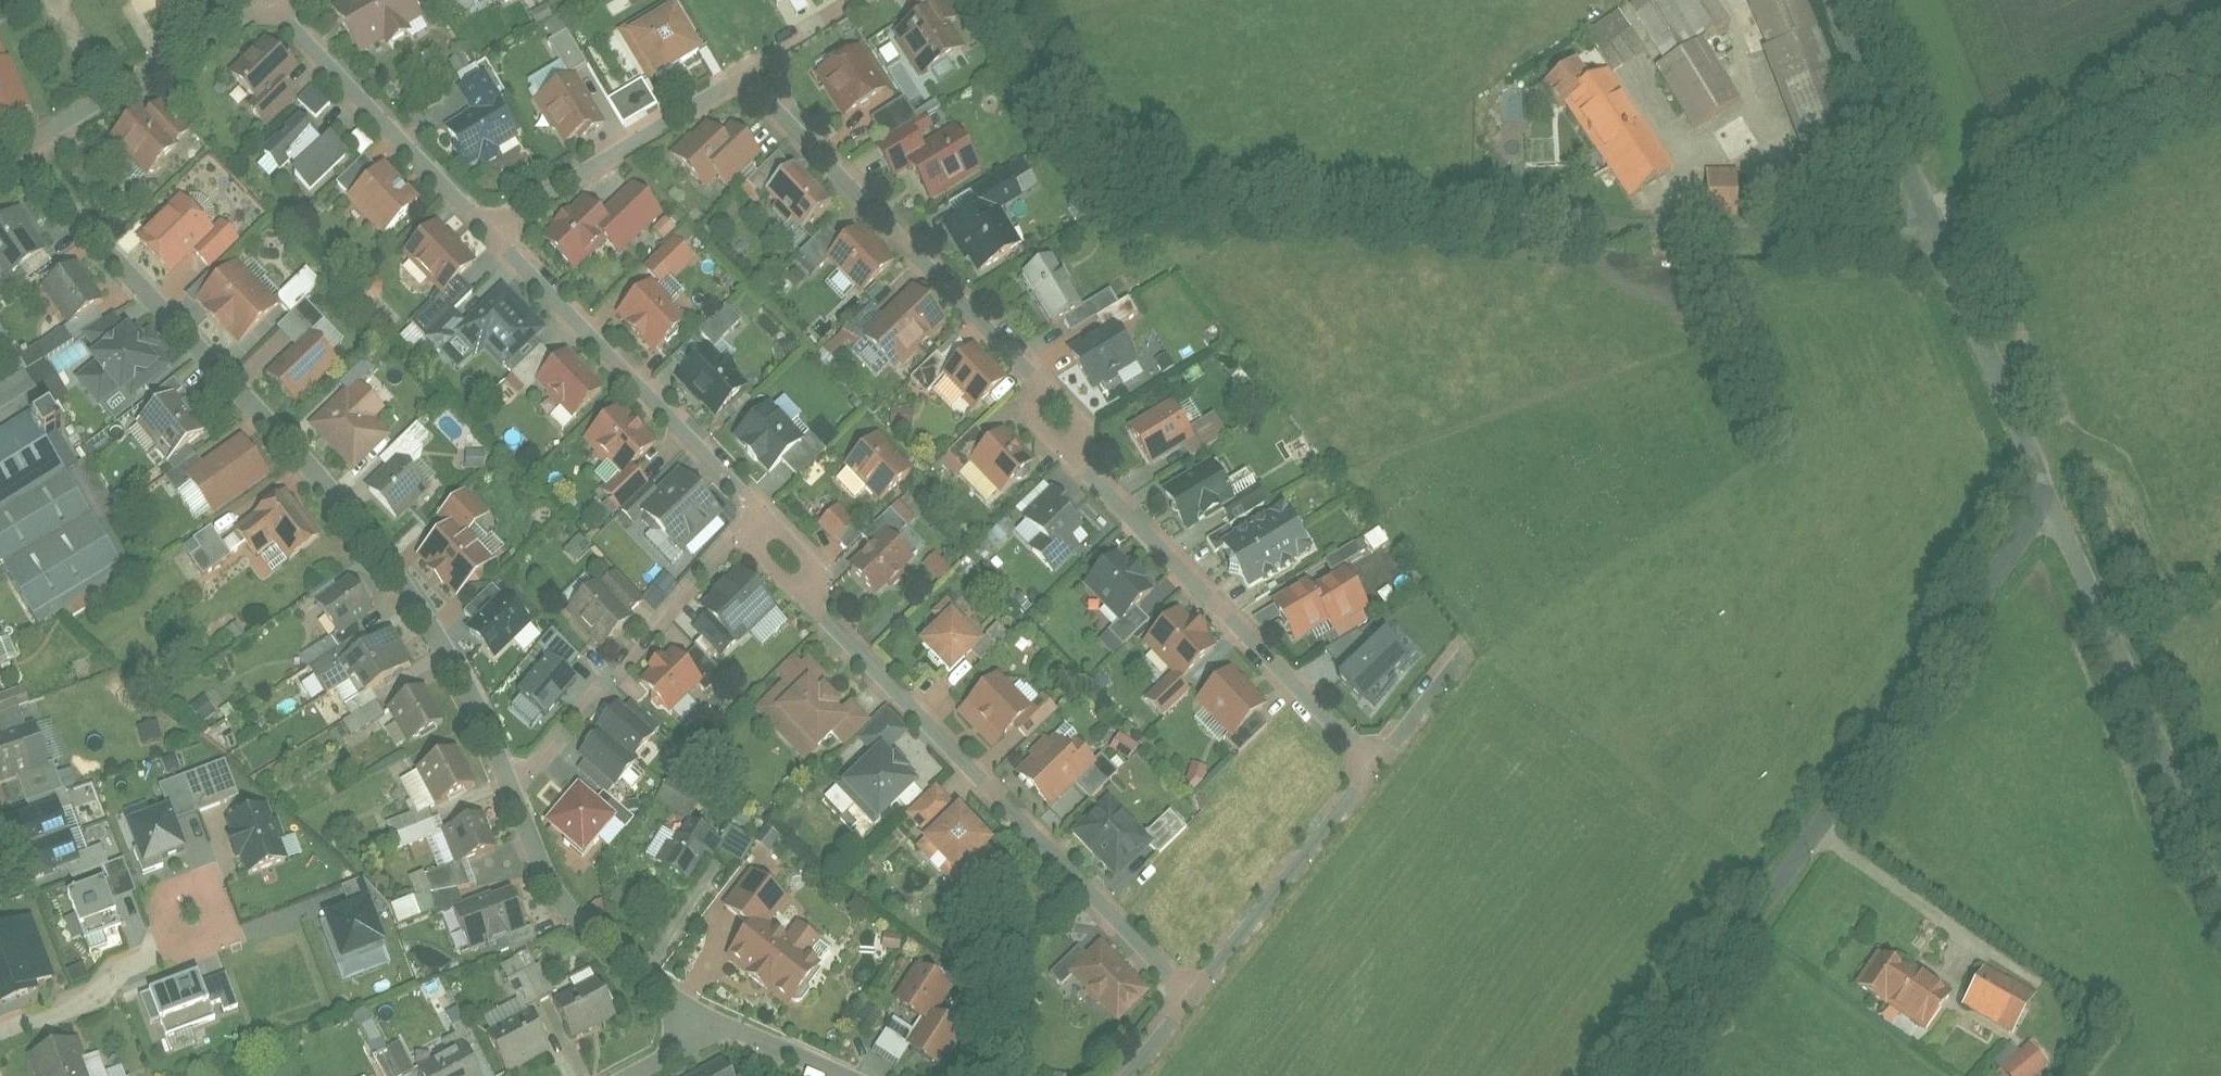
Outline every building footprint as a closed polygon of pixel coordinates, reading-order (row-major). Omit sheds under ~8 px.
[(409,0),(339,0),(330,5),(357,54),(384,39),(388,47),(413,34),(408,26),(420,19),(409,0)] [(922,17),(895,32),(921,77),(959,55),(937,18),(951,10),(946,0),(913,0),(912,1),(922,17)] [(1700,43),(1675,0),(1642,0),(1633,5),(1665,63),(1700,43)] [(1734,24),(1721,0),(1675,0),(1700,43),(1708,39),(1734,24)] [(1823,189),(1876,168),(1810,0),(1748,0),(1823,189)] [(669,2),(621,30),(650,80),(657,76),(660,81),(708,53),(679,5),(673,9),(669,2)] [(1589,31),(1614,70),(1648,49),(1622,10),(1589,31)] [(37,109),(2,30),(0,30),(0,126),(37,109)] [(908,100),(923,90),(886,32),(871,42),(908,100)] [(296,67),(268,39),(232,75),(260,102),(283,79),(296,67)] [(1659,66),(1695,130),(1744,102),(1708,39),(1700,43),(1665,63),(1659,66)] [(889,97),(861,48),(817,73),(846,122),(889,97)] [(1559,109),(1568,103),(1598,84),(1580,57),(1541,83),(1559,109)] [(446,127),(469,166),(521,136),(484,73),(459,88),(473,112),(446,127)] [(1568,103),(1634,202),(1678,172),(1612,74),(1598,84),(1568,103)] [(537,99),(565,146),(605,123),(578,76),(537,99)] [(300,96),(283,79),(260,102),(251,111),(267,128),(300,96)] [(624,125),(660,105),(645,79),(609,99),(624,125)] [(910,101),(919,114),(937,103),(928,89),(910,101)] [(304,107),(317,120),(332,107),(319,93),(304,107)] [(883,134),(917,116),(908,99),(874,117),(883,134)] [(145,105),(112,139),(153,177),(185,143),(145,105)] [(327,140),(303,116),(264,155),(288,178),(327,140)] [(732,187),(765,155),(736,124),(724,135),(709,119),(670,155),(704,191),(721,175),(732,187)] [(912,166),(931,200),(984,171),(958,124),(927,142),(916,123),(878,144),(895,175),(912,166)] [(363,155),(374,148),(362,131),(351,138),(363,155)] [(1742,166),(1707,168),(1709,215),(1744,213),(1742,166)] [(351,200),(386,236),(421,203),(386,167),(351,200)] [(834,207),(796,167),(767,194),(805,235),(834,207)] [(666,215),(635,183),(602,215),(585,197),(543,237),(577,273),(610,242),(623,256),(666,215)] [(136,240),(170,274),(217,227),(183,193),(136,240)] [(952,226),(981,276),(1019,254),(990,204),(952,226)] [(9,279),(45,254),(16,212),(0,223),(0,266),(9,279)] [(663,239),(677,228),(668,217),(654,228),(663,239)] [(480,265),(439,222),(405,255),(445,298),(480,265)] [(862,228),(828,260),(864,299),(898,267),(862,228)] [(646,268),(667,289),(698,257),(678,236),(646,268)] [(818,266),(828,259),(817,244),(807,252),(818,266)] [(1023,278),(1053,329),(1088,309),(1058,258),(1023,278)] [(197,299),(244,346),(283,307),(236,260),(197,299)] [(44,288),(70,326),(105,303),(78,264),(58,278),(44,288)] [(673,299),(685,292),(677,280),(665,286),(673,299)] [(692,325),(652,283),(618,314),(658,357),(692,325)] [(550,332),(507,286),(455,335),(478,360),(486,353),(505,373),(550,332)] [(949,325),(916,289),(864,338),(897,373),(949,325)] [(124,401),(166,370),(133,326),(125,332),(115,318),(89,337),(99,351),(92,356),(97,363),(78,377),(100,407),(119,393),(124,401)] [(1068,354),(1090,391),(1141,362),(1119,324),(1068,354)] [(267,374),(297,404),(340,362),(310,332),(267,374)] [(251,357),(263,372),(273,362),(275,364),(286,354),(272,339),(251,357)] [(748,390),(709,349),(675,381),(713,422),(748,390)] [(1008,385),(976,351),(944,381),(976,415),(1008,385)] [(606,394),(570,355),(539,385),(575,423),(606,394)] [(26,374),(51,413),(72,400),(47,361),(26,374)] [(37,422),(51,413),(26,374),(0,390),(0,445),(37,422)] [(309,428),(355,474),(391,438),(345,392),(309,428)] [(207,438),(175,395),(138,423),(170,466),(207,438)] [(1127,432),(1148,470),(1198,441),(1176,404),(1127,432)] [(768,406),(732,439),(773,483),(809,450),(768,406)] [(660,448),(622,408),(587,440),(625,481),(660,448)] [(894,425),(916,425),(916,410),(894,410),(894,425)] [(69,475),(37,422),(0,445),(0,516),(32,497),(69,475)] [(221,518),(275,478),(263,462),(243,435),(189,475),(221,518)] [(1034,468),(1003,435),(972,464),(1003,497),(1034,468)] [(914,479),(874,436),(843,465),(883,508),(914,479)] [(366,491),(397,522),(430,489),(399,458),(366,491)] [(1162,495),(1185,535),(1240,503),(1217,464),(1162,495)] [(725,517),(681,470),(640,509),(684,555),(725,517)] [(4,571),(94,516),(69,475),(32,497),(0,516),(0,564),(4,571)] [(1057,487),(1021,521),(1040,541),(1032,549),(1056,574),(1095,538),(1068,509),(1073,504),(1057,487)] [(488,515),(464,491),(441,514),(452,525),(417,560),(457,600),(496,561),(469,534),(488,515)] [(286,494),(237,529),(258,557),(277,543),(291,563),(321,541),(286,494)] [(835,544),(858,528),(843,506),(819,522),(835,544)] [(1223,547),(1250,593),(1317,555),(1290,508),(1223,547)] [(37,626),(128,572),(94,516),(4,571),(37,626)] [(890,534),(851,571),(879,601),(918,564),(890,534)] [(577,562),(593,547),(583,536),(567,551),(577,562)] [(1122,550),(1083,587),(1121,627),(1161,591),(1122,550)] [(924,563),(939,581),(952,570),(937,552),(924,563)] [(655,608),(686,574),(676,565),(644,599),(655,608)] [(780,608),(742,569),(701,607),(739,647),(780,608)] [(569,614),(603,649),(649,605),(626,581),(615,570),(569,614)] [(1313,592),(1336,632),(1373,611),(1349,571),(1313,592)] [(574,604),(597,587),(590,577),(567,594),(574,604)] [(374,611),(352,578),(316,601),(338,635),(374,611)] [(1271,604),(1294,644),(1331,623),(1313,592),(1307,583),(1271,604)] [(505,593),(469,631),(500,661),(537,624),(505,593)] [(985,646),(961,620),(964,618),(949,603),(934,618),(942,626),(922,644),(952,676),(985,646)] [(1181,610),(1144,644),(1184,687),(1221,652),(1181,610)] [(1362,693),(1408,653),(1385,626),(1338,666),(1362,693)] [(21,659),(11,636),(0,641),(0,668),(21,659)] [(349,664),(368,697),(398,679),(379,646),(349,664)] [(674,649),(640,682),(671,713),(705,680),(674,649)] [(757,711),(807,762),(850,720),(842,712),(846,707),(824,685),(831,678),(811,657),(804,664),(796,655),(778,673),(787,682),(757,711)] [(556,658),(521,694),(547,719),(582,683),(556,658)] [(1234,667),(1197,702),(1235,742),(1272,707),(1234,667)] [(958,716),(993,753),(1033,715),(998,678),(958,716)] [(444,733),(421,693),(390,710),(412,750),(444,733)] [(203,723),(218,710),(206,695),(191,707),(203,723)] [(676,713),(686,721),(697,705),(687,698),(676,713)] [(619,702),(598,729),(601,732),(637,760),(658,733),(619,702)] [(922,785),(888,752),(910,729),(890,710),(862,739),(872,749),(838,785),(881,826),(922,785)] [(1236,741),(1242,749),(1266,728),(1260,721),(1236,741)] [(0,737),(0,786),(52,769),(37,725),(0,737)] [(601,732),(580,758),(619,790),(640,763),(637,760),(601,732)] [(1120,735),(1113,752),(1134,760),(1141,743),(1120,735)] [(1017,774),(1051,810),(1092,772),(1058,736),(1017,774)] [(478,789),(459,750),(420,770),(438,808),(478,789)] [(122,822),(139,867),(184,850),(173,821),(237,799),(223,762),(156,786),(163,807),(122,822)] [(542,824),(584,857),(616,817),(575,783),(542,824)] [(908,815),(930,837),(960,806),(939,785),(908,815)] [(1114,797),(1074,834),(1084,844),(1118,879),(1157,842),(1114,797)] [(76,862),(55,805),(2,824),(23,881),(76,862)] [(1002,846),(964,805),(917,849),(956,889),(1002,846)] [(266,806),(224,821),(244,877),(286,862),(266,806)] [(485,812),(442,830),(457,866),(500,848),(485,812)] [(664,864),(693,882),(719,840),(690,822),(664,864)] [(103,880),(64,895),(81,940),(119,926),(111,904),(133,896),(120,861),(98,869),(103,880)] [(781,893),(753,870),(725,905),(753,927),(762,917),(781,893)] [(346,909),(321,918),(337,964),(385,947),(375,917),(386,913),(373,875),(339,887),(346,909)] [(530,929),(515,888),(458,908),(473,950),(530,929)] [(0,928),(0,991),(51,972),(30,917),(0,928)] [(728,958),(790,1008),(823,966),(810,955),(823,940),(801,923),(789,938),(762,917),(753,927),(728,958)] [(1153,991),(1104,942),(1070,975),(1119,1024),(1153,991)] [(1857,990),(1929,1036),(1955,994),(1883,949),(1857,990)] [(503,966),(521,1000),(549,985),(531,951),(503,966)] [(951,988),(919,965),(893,1002),(925,1024),(934,1012),(951,988)] [(2036,998),(1983,967),(1961,1005),(2014,1035),(2036,998)] [(197,973),(137,997),(149,1026),(159,1022),(165,1038),(215,1018),(197,973)] [(577,1044),(620,1021),(598,979),(577,990),(554,1002),(577,1044)] [(369,1007),(355,1014),(374,1053),(388,1046),(369,1007)] [(966,1035),(934,1012),(925,1024),(908,1049),(940,1072),(966,1035)] [(553,1057),(529,1013),(488,1035),(510,1075),(518,1075),(553,1057)] [(40,1075),(88,1075),(73,1041),(33,1058),(40,1075)] [(386,1075),(406,1075),(418,1070),(403,1041),(376,1055),(386,1075)] [(2033,1044),(2001,1072),(2005,1075),(2045,1075),(2054,1068),(2033,1044)] [(462,1047),(418,1071),(421,1075),(477,1075),(462,1047)] [(723,1058),(690,1075),(733,1075),(723,1058)]
